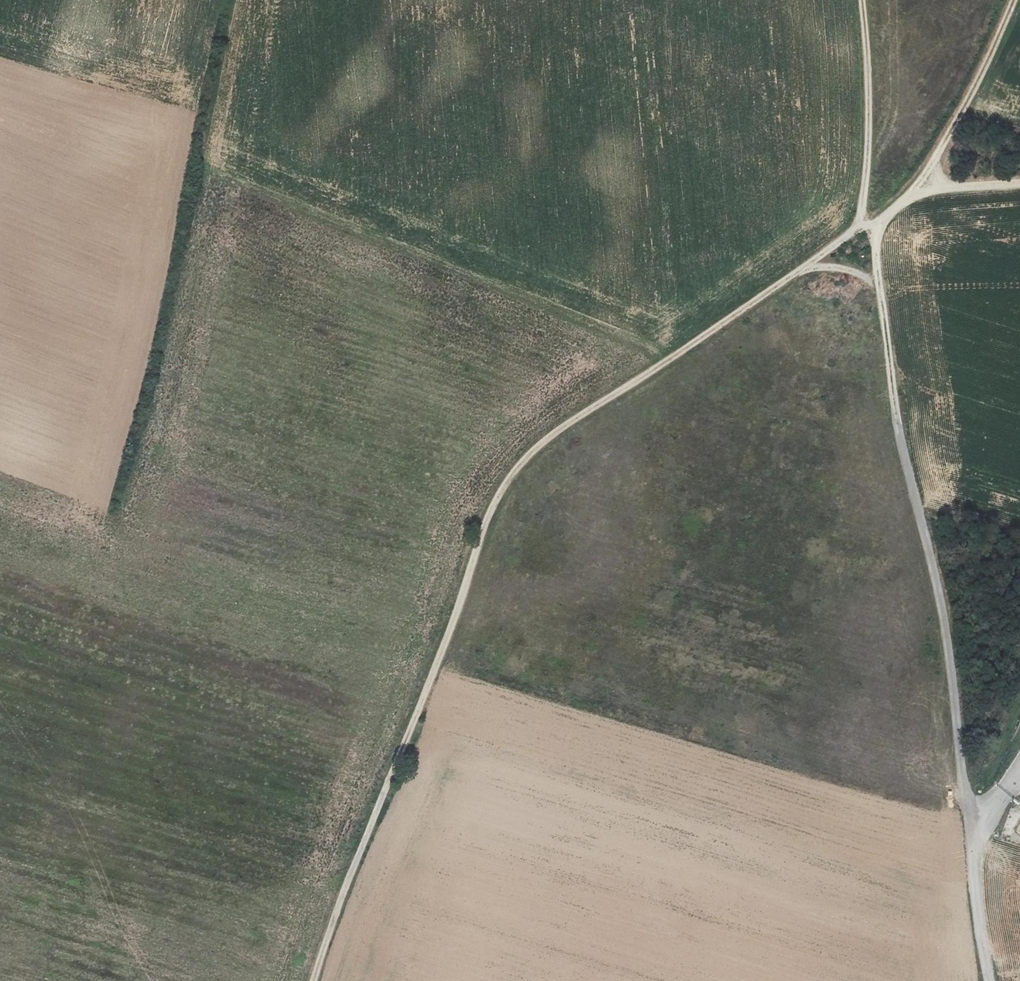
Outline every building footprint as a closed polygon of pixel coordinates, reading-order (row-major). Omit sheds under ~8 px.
[(1004,828),(1019,832),(1019,830),(1019,822),(1006,818),(1004,828)] [(1003,825),(997,837),(1010,845),(1017,833),(1003,825)]
